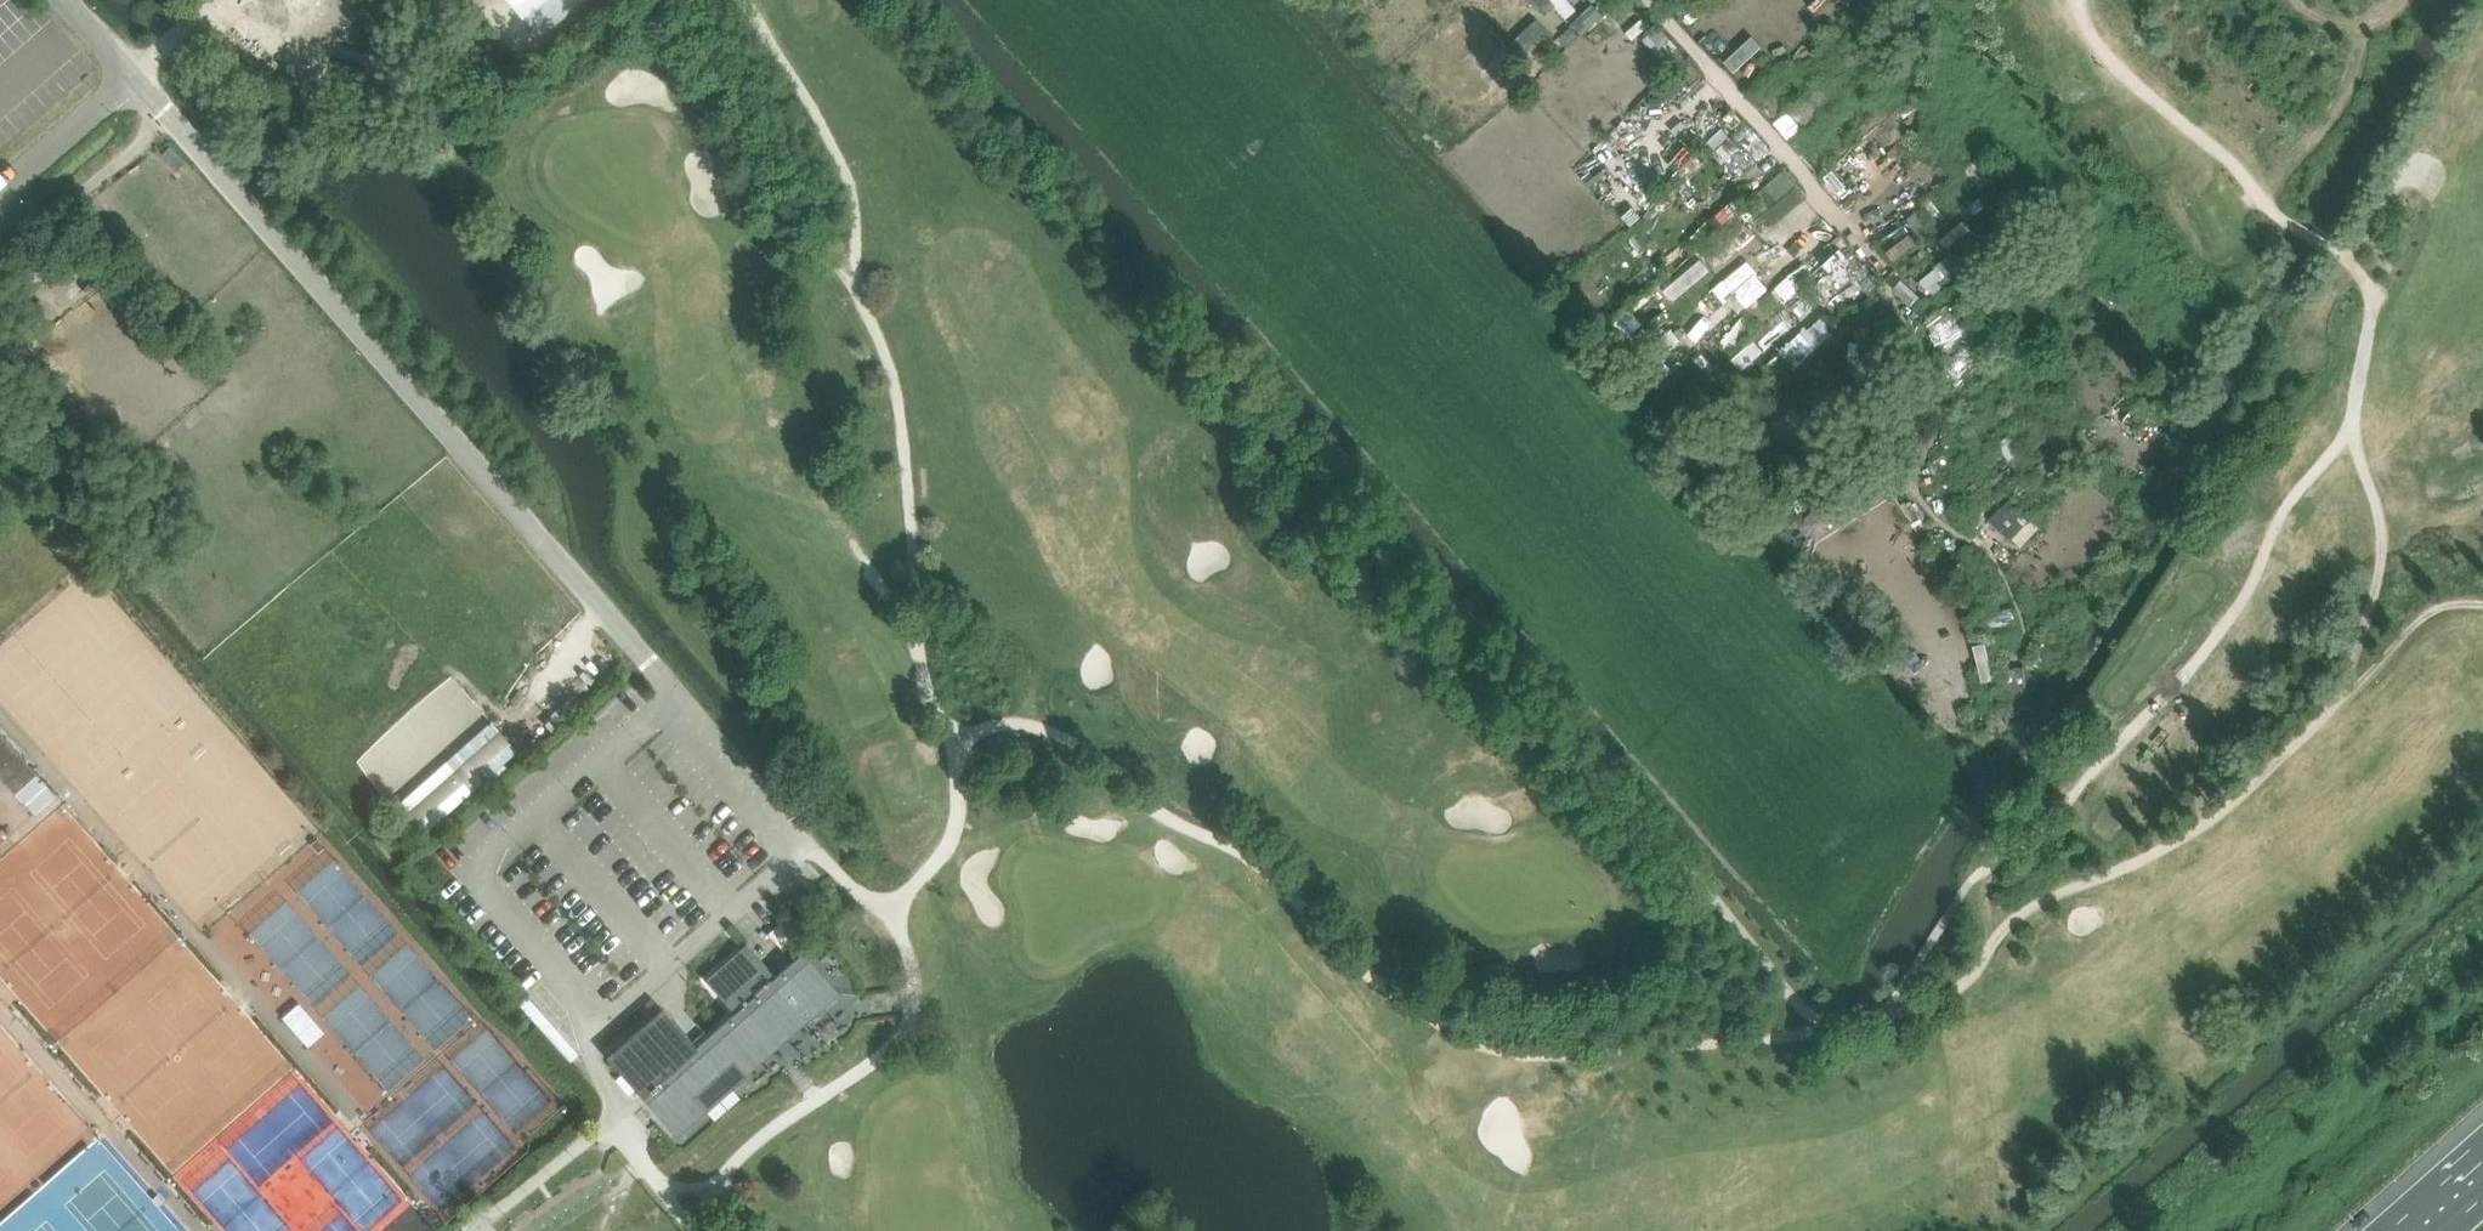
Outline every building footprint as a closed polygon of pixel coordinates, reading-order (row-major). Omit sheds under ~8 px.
[(522,18),(539,39),(586,0),(507,0),(522,18)] [(516,751),(489,721),(392,807),(419,837),(516,751)] [(14,794),(37,774),(0,732),(0,778),(14,794)] [(37,774),(14,794),(33,815),(56,795),(37,774)] [(795,936),(782,921),(768,935),(781,949),(795,936)] [(733,1063),(805,1014),(807,1017),(836,994),(802,955),(804,954),(803,952),(775,977),(746,944),(705,981),(734,1014),(695,1048),(662,1011),(607,1059),(674,1135),(742,1074),(733,1063)]
